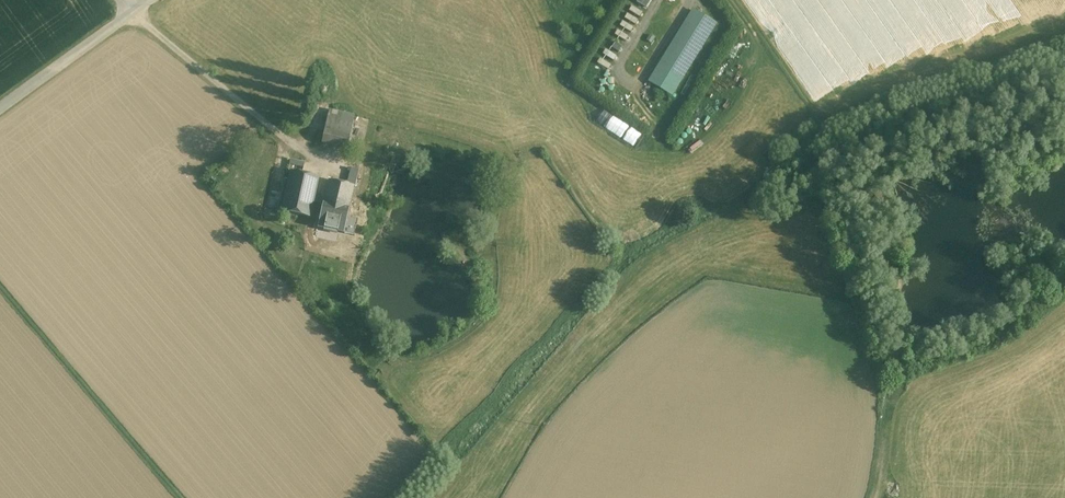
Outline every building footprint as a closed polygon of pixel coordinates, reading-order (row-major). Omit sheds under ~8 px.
[(673,96),(716,25),(691,10),(649,82),(673,96)] [(617,29),(615,34),(626,39),(629,34),(617,29)] [(619,51),(623,46),(616,41),(612,46),(619,51)] [(607,49),(599,63),(608,69),(617,56),(607,49)] [(603,108),(595,123),(623,138),(631,123),(603,108)] [(355,116),(329,110),(324,131),(350,136),(355,116)] [(633,146),(642,132),(631,125),(622,139),(633,146)] [(350,136),(324,131),(322,144),(347,149),(350,136)] [(304,162),(290,159),(287,172),(290,173),(290,172),(302,174),(304,162)] [(302,174),(290,172),(290,173),(281,211),(309,217),(318,178),(302,174)] [(369,190),(372,176),(358,173),(356,187),(369,190)] [(353,186),(328,180),(322,204),(348,210),(353,186)] [(348,210),(322,204),(317,227),(353,236),(356,220),(347,217),(348,210)] [(470,242),(475,249),(487,242),(482,234),(470,242)]
